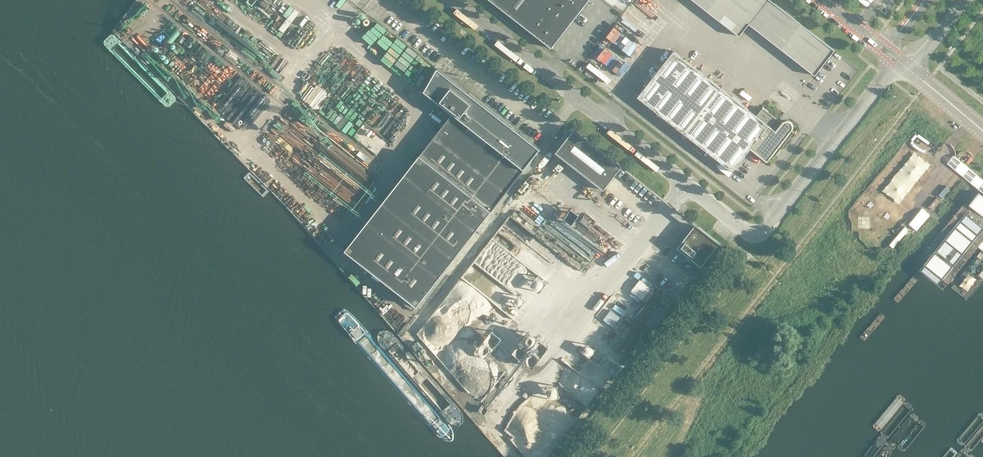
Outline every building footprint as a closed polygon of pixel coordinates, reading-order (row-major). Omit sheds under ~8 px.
[(512,21),(514,18),(520,23),(518,26),(556,55),(558,52),(552,48),(590,0),(485,0),(512,21)] [(771,0),(694,0),(740,36),(750,24),(816,75),(835,50),(771,0)] [(776,156),(782,148),(795,132),(792,130),(793,129),(793,128),(794,127),(794,126),(793,125),(793,124),(793,123),(792,123),(792,122),(791,121),(790,121),(789,121),(788,120),(787,120),(786,121),(785,121),(784,122),(783,123),(763,108),(757,116),(674,51),(638,97),(734,171),(751,149),(768,161),(773,154),(775,156),(776,156)] [(418,306),(541,149),(521,133),(514,141),(510,138),(513,127),(470,93),(468,95),(460,89),(462,87),(438,68),(425,91),(453,113),(346,250),(418,306)] [(625,168),(574,128),(573,129),(574,130),(556,153),(604,190),(622,167),(624,169),(625,168)] [(953,157),(959,149),(947,141),(942,149),(953,157)] [(974,192),(965,204),(982,219),(982,199),(974,192)] [(913,260),(943,284),(982,233),(982,221),(959,202),(913,260)] [(564,208),(562,210),(572,220),(578,213),(572,208),(568,212),(564,208)] [(509,211),(464,279),(472,284),(495,300),(498,305),(507,300),(509,297),(519,304),(533,284),(542,290),(551,278),(546,270),(550,264),(542,258),(543,257),(534,242),(538,237),(541,239),(538,234),(531,230),(535,225),(520,215),(517,216),(509,211)] [(702,266),(720,244),(722,246),(723,245),(699,226),(699,227),(696,225),(693,229),(678,248),(702,266)] [(415,306),(401,295),(398,299),(411,310),(415,306)] [(605,318),(614,325),(621,316),(612,309),(605,318)] [(494,329),(480,351),(489,356),(503,334),(494,329)] [(539,351),(547,343),(533,330),(515,350),(525,359),(528,356),(535,363),(543,355),(539,351)] [(616,376),(625,366),(612,355),(604,364),(616,376)]
